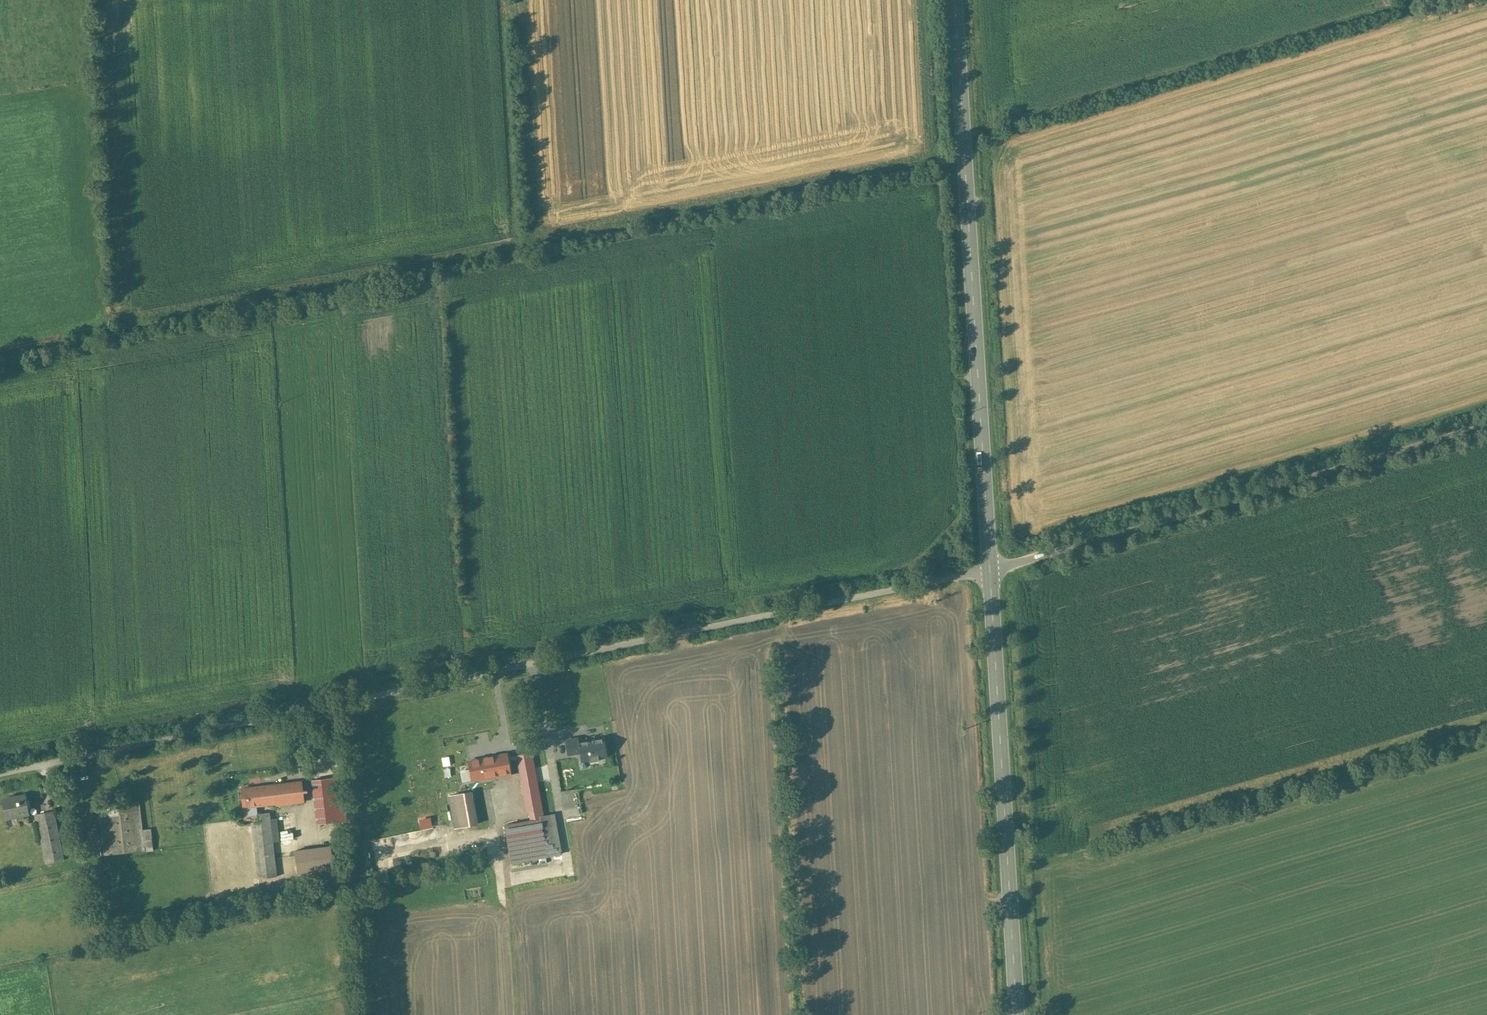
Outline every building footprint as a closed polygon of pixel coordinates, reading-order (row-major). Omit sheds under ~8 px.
[(582,763),(606,759),(602,738),(578,742),(578,737),(564,740),(567,756),(580,754),(582,763)] [(539,817),(543,816),(530,747),(516,749),(527,812),(529,812),(531,819),(539,817)] [(460,749),(443,752),(446,766),(445,766),(449,784),(481,778),(482,780),(509,775),(505,754),(462,763),(460,749)] [(333,778),(313,780),(318,824),(338,822),(333,778)] [(301,782),(240,789),(242,807),(248,807),(255,806),(276,804),(276,806),(304,803),(301,782)] [(470,792),(449,796),(454,828),(476,824),(470,792)] [(25,795),(2,800),(5,819),(29,814),(25,795)] [(138,801),(98,806),(104,855),(153,850),(151,830),(142,831),(138,801)] [(255,806),(248,807),(249,815),(256,814),(255,806)] [(53,811),(35,815),(45,864),(63,860),(53,811)] [(259,823),(251,823),(258,879),(276,877),(269,813),(258,814),(259,823)] [(540,819),(546,857),(561,854),(554,814),(543,816),(539,817),(540,819)] [(540,819),(504,826),(510,863),(546,857),(540,819)] [(330,847),(294,851),(297,873),(333,869),(330,847)]
